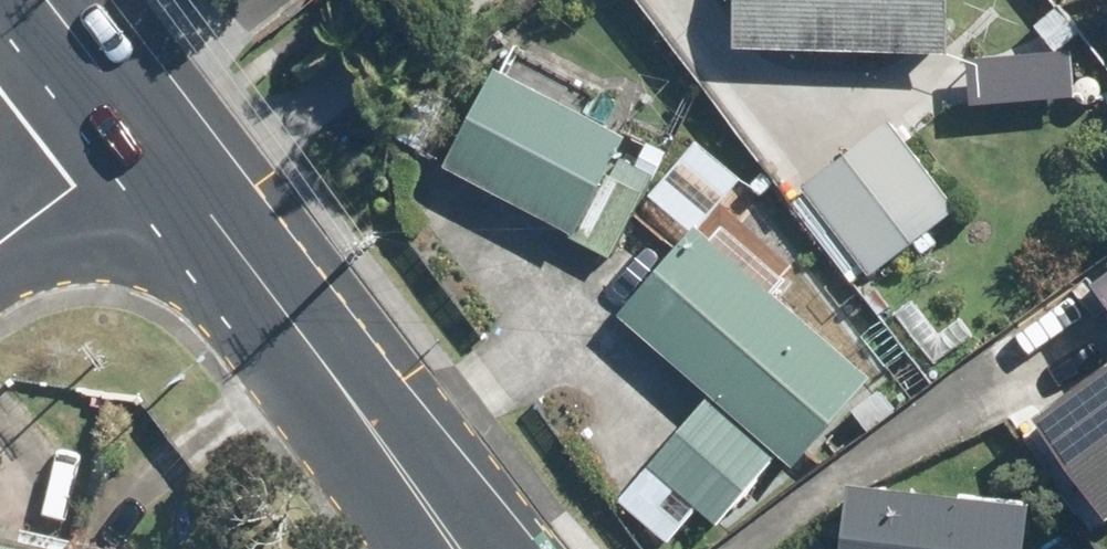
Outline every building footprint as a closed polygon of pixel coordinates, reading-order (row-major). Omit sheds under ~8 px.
[(941,58),(944,0),(729,0),(726,50),(941,58)] [(1076,38),(1054,10),(1029,29),(1049,57),(1076,38)] [(617,141),(488,71),(435,170),(603,260),(667,142),(626,120),(617,141)] [(882,127),(800,191),(867,278),(949,214),(882,127)] [(664,196),(718,239),(746,205),(694,162),(664,196)] [(703,399),(642,471),(713,530),(769,462),(785,476),(864,382),(687,234),(612,322),(703,399)] [(925,390),(904,360),(882,376),(902,406),(925,390)] [(1022,422),(1097,527),(1106,519),(1106,362),(1022,422)] [(1022,506),(837,485),(829,548),(1017,548),(1022,506)] [(0,524),(0,548),(111,548),(0,524)]
